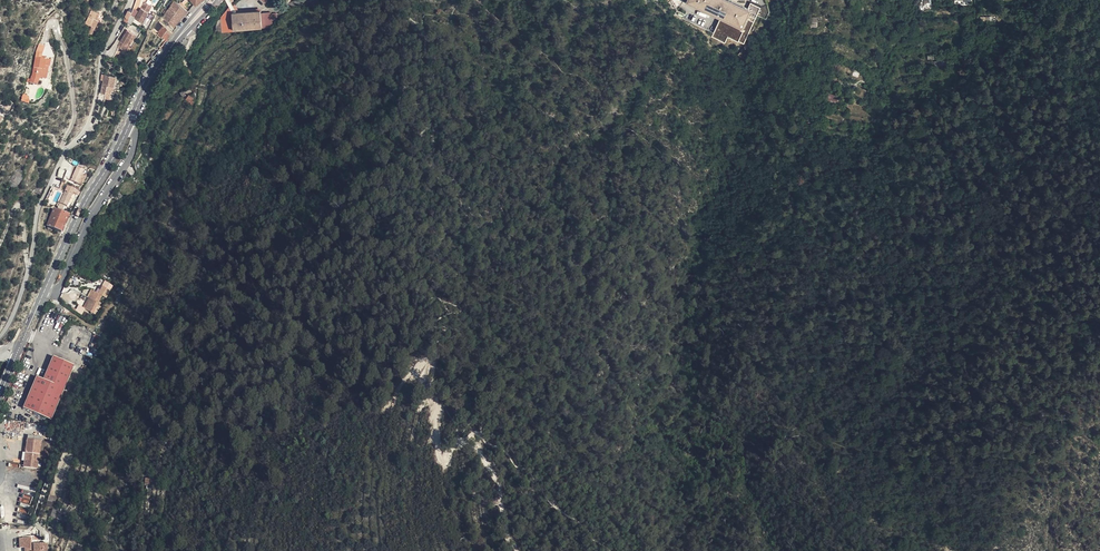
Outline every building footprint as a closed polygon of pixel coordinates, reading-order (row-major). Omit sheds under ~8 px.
[(173,31),(176,27),(174,25),(186,9),(174,0),(173,0),(162,16),(171,23),(168,27),(173,31)] [(687,3),(720,18),(712,37),(725,43),(728,36),(745,44),(762,7),(751,1),(749,7),(732,0),(688,0),(687,3)] [(931,0),(920,0),(921,10),(931,9),(931,0)] [(144,24),(152,7),(144,3),(139,12),(137,11),(136,15),(137,16),(136,20),(144,24)] [(230,7),(228,7),(220,15),(231,16),(230,7)] [(236,10),(230,7),(231,16),(235,17),(241,18),(259,18),(263,17),(266,16),(270,14),(265,14),(260,14),(260,15),(236,13),(236,10)] [(88,26),(93,28),(97,29),(100,22),(99,21),(101,16),(94,14),(93,18),(90,18),(88,26)] [(231,16),(231,28),(232,28),(266,28),(269,26),(270,25),(270,23),(270,14),(266,16),(263,17),(259,18),(241,18),(235,17),(231,16)] [(231,16),(220,15),(220,29),(231,28),(231,16)] [(152,28),(157,32),(162,24),(158,21),(152,28)] [(156,33),(166,41),(173,31),(168,27),(167,28),(162,24),(157,32),(156,33)] [(127,52),(130,46),(136,36),(128,31),(118,47),(127,52)] [(53,59),(49,59),(44,58),(44,56),(45,52),(47,44),(42,42),(38,51),(40,51),(33,79),(30,78),(29,81),(40,84),(43,78),(48,78),(50,66),(52,67),(53,59)] [(107,91),(110,91),(116,91),(118,77),(104,76),(102,94),(106,95),(107,91)] [(834,100),(837,101),(839,94),(836,94),(836,92),(829,91),(827,96),(834,98),(834,100)] [(188,94),(185,98),(191,102),(194,98),(188,94)] [(78,172),(80,168),(75,166),(70,179),(77,182),(81,173),(78,172)] [(13,186),(21,173),(14,169),(12,174),(10,173),(7,179),(8,180),(7,182),(13,186)] [(60,203),(63,205),(66,202),(67,201),(72,194),(65,192),(60,203)] [(62,231),(68,214),(57,209),(54,208),(48,225),(62,231)] [(92,308),(98,311),(102,303),(91,299),(88,306),(92,308)] [(94,321),(98,311),(92,308),(88,318),(94,321)] [(53,361),(43,384),(43,388),(42,393),(42,396),(41,399),(38,403),(33,407),(28,411),(26,413),(33,416),(40,407),(44,400),(46,396),(47,391),(47,385),(49,380),(56,362),(53,361)] [(75,370),(56,362),(49,380),(47,385),(47,391),(46,396),(44,400),(40,407),(33,416),(52,424),(75,370)] [(41,388),(40,382),(37,381),(24,409),(27,407),(35,403),(38,400),(40,396),(40,393),(41,388)] [(43,388),(43,384),(40,382),(41,388),(40,393),(40,396),(38,400),(35,403),(27,407),(24,409),(23,412),(26,413),(28,411),(33,407),(38,403),(41,399),(42,396),(42,393),(43,388)] [(44,442),(30,439),(26,468),(40,470),(44,442)] [(152,481),(150,487),(155,489),(155,490),(158,491),(160,483),(152,481)] [(54,508),(57,497),(49,495),(46,506),(54,508)] [(46,550),(38,549),(38,545),(34,544),(34,539),(21,538),(21,541),(17,540),(17,549),(22,550),(46,550)]
